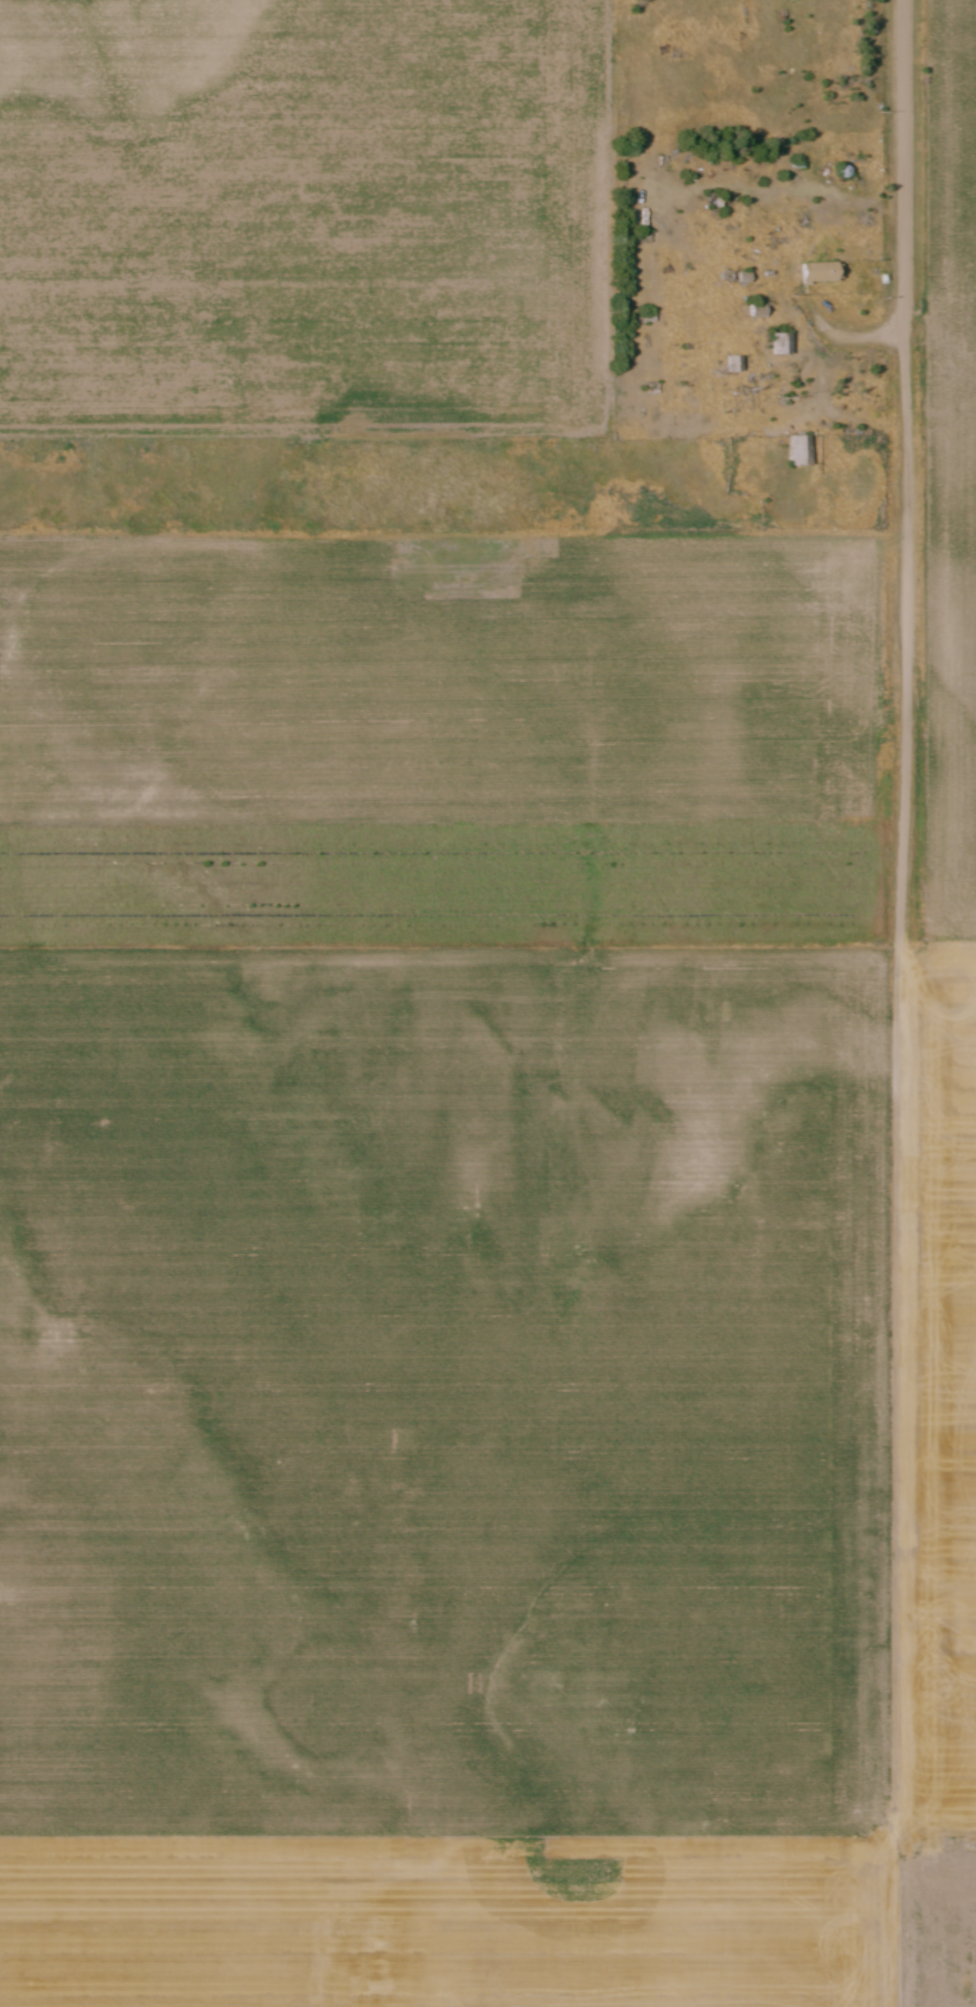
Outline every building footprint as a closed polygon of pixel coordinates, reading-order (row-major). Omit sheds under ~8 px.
[(805,283),(843,283),(843,263),(805,263),(805,283)] [(793,334),(775,334),(775,356),(793,356),(793,334)] [(731,372),(741,372),(741,358),(731,358),(731,372)]
